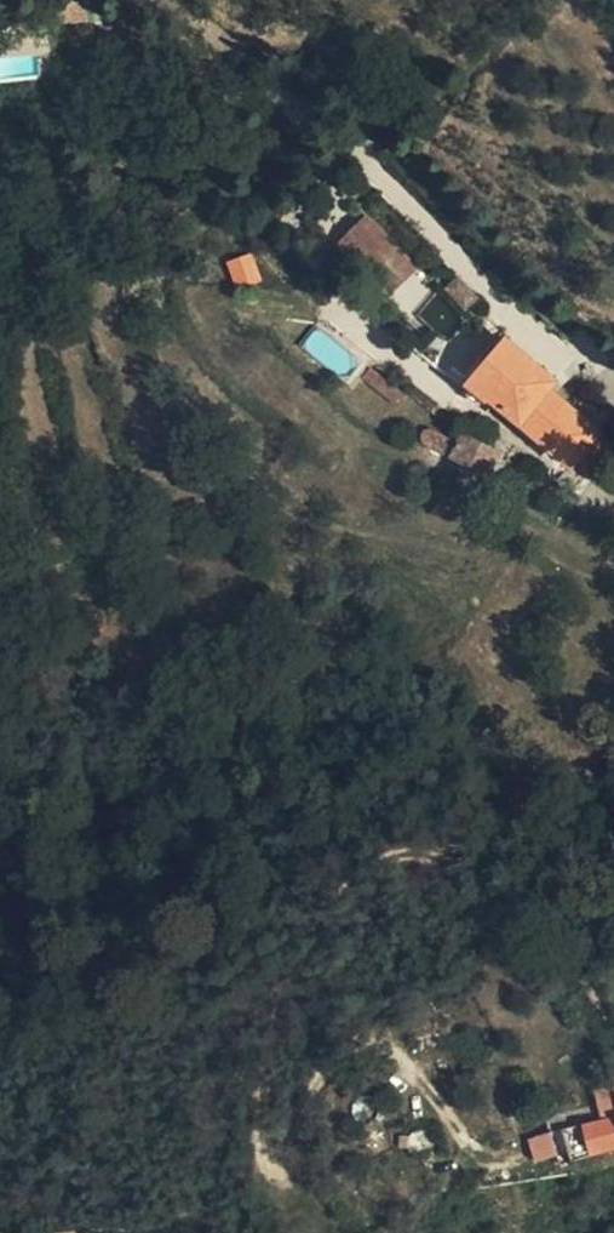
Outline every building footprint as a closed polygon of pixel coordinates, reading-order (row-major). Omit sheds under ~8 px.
[(90,7),(50,7),(51,26),(89,25),(90,7)] [(111,72),(99,98),(112,98),(111,72)] [(383,213),(354,239),(401,287),(431,260),(383,213)] [(264,252),(242,258),(250,283),(272,277),(264,252)] [(578,369),(533,324),(488,370),(503,385),(510,378),(582,454),(613,426),(613,423),(570,377),(578,369)] [(466,408),(457,416),(511,471),(532,452),(501,422),(491,431),(466,408)] [(613,454),(613,426),(582,454),(597,469),(613,454)] [(564,1093),(570,1113),(583,1108),(586,1122),(603,1117),(600,1103),(613,1099),(613,1078),(564,1093)] [(570,1113),(576,1137),(579,1147),(613,1138),(613,1099),(600,1103),(603,1117),(586,1122),(583,1108),(570,1113)] [(576,1137),(570,1113),(547,1118),(553,1143),(576,1137)]
